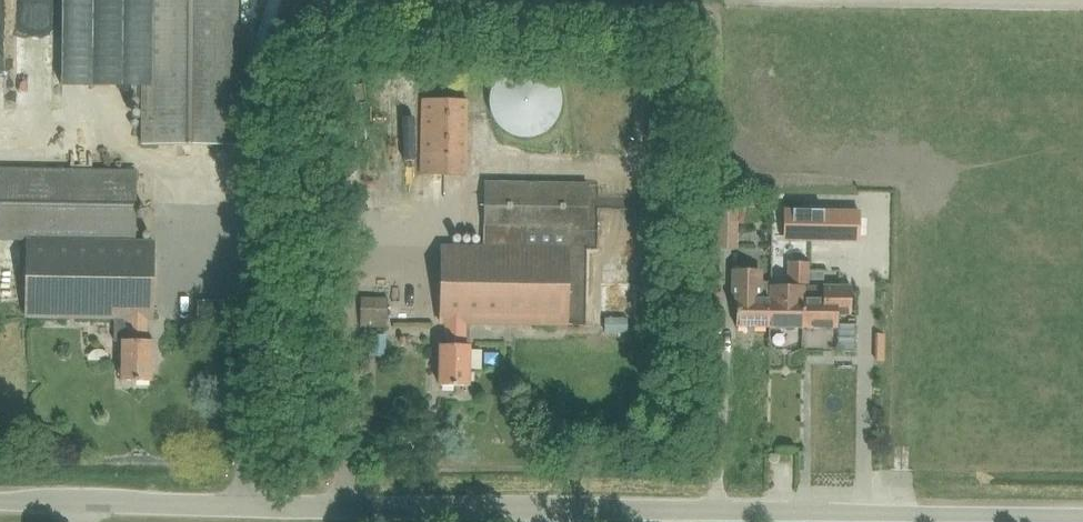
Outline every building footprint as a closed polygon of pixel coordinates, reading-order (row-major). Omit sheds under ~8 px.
[(142,86),(142,0),(63,0),(63,86),(142,86)] [(142,145),(236,146),(237,0),(142,0),(142,86),(142,145)] [(528,138),(531,137),(535,137),(538,136),(541,134),(544,133),(546,131),(549,129),(551,127),(553,125),(554,122),(556,120),(557,118),(558,115),(559,113),(560,110),(561,107),(561,104),(561,101),(561,98),(560,94),(560,91),(559,88),(557,85),(555,82),(553,79),(551,76),(549,74),(546,72),(544,70),(541,68),(538,67),(535,66),(532,65),(529,65),(527,65),(524,64),(521,65),(516,65),(513,66),(510,67),(507,69),(505,70),(502,72),(499,74),(497,77),(495,79),(493,82),(491,85),(490,88),(489,91),(488,95),(488,98),(487,101),(488,104),(488,107),(489,110),(489,113),(490,116),(492,118),(493,121),(494,123),(496,125),(498,127),(500,129),(503,131),(505,133),(508,134),(511,136),(514,137),(518,137),(521,138),(524,138),(528,138)] [(468,176),(468,100),(420,100),(419,176),(468,176)] [(136,241),(138,169),(0,166),(0,241),(28,241),(28,239),(136,241)] [(567,326),(568,231),(587,231),(588,184),(485,183),(484,247),(442,246),(440,323),(446,323),(445,346),(440,346),(439,386),(469,387),(469,346),(465,346),(465,324),(567,326)] [(737,250),(738,204),(715,204),(714,250),(737,250)] [(808,242),(808,211),(783,210),(782,241),(808,242)] [(857,243),(858,211),(808,211),(808,242),(857,243)] [(154,242),(136,241),(28,239),(28,241),(26,317),(115,318),(115,341),(123,342),(122,381),(151,381),(152,341),(147,341),(147,319),(153,319),(154,242)] [(803,328),(803,300),(803,286),(807,286),(808,263),(792,262),(792,285),(788,288),(771,288),(770,288),(769,328),(803,328)] [(762,272),(755,272),(733,272),(732,300),(736,300),(735,327),(769,328),(770,288),(771,288),(771,283),(762,283),(762,272)] [(803,300),(803,328),(837,329),(837,315),(850,315),(851,287),(807,286),(803,286),(803,300)] [(387,322),(388,299),(361,298),(361,321),(387,322)]
